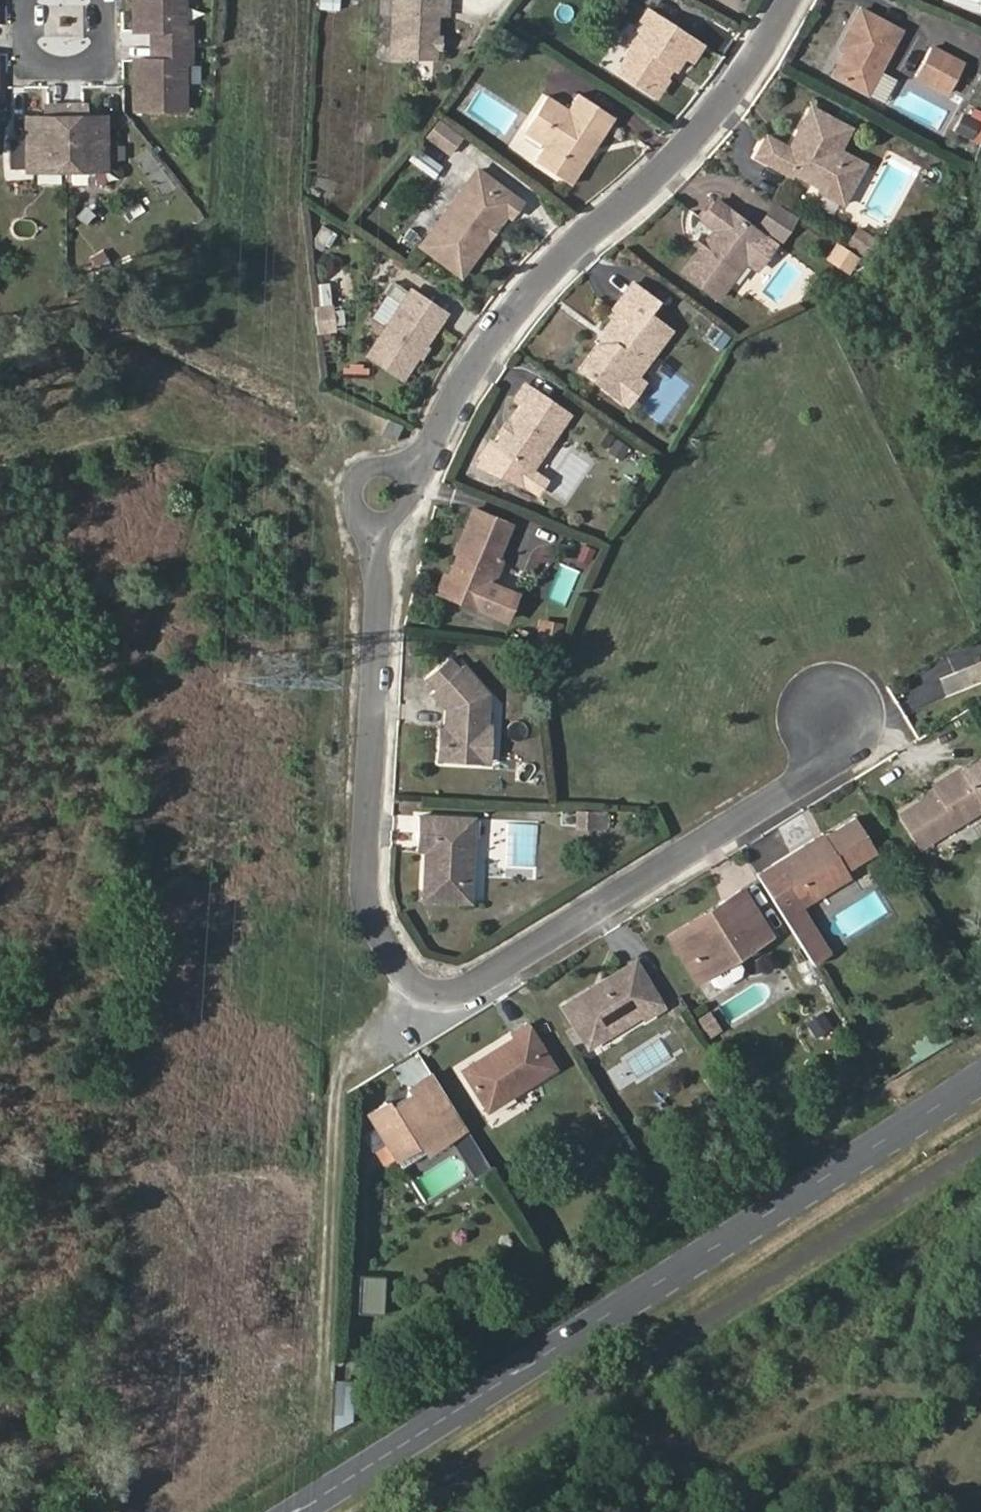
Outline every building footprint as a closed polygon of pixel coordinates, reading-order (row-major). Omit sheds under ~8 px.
[(158,27),(158,43),(192,43),(192,26),(187,24),(186,0),(136,0),(136,28),(150,27),(158,27)] [(391,55),(436,57),(437,48),(437,36),(438,13),(449,13),(450,0),(395,0),(391,55)] [(851,44),(848,51),(835,74),(888,100),(899,79),(881,69),(902,28),(862,6),(844,40),(851,44)] [(625,51),(626,57),(617,70),(653,94),(663,78),(662,65),(666,61),(673,66),(678,69),(687,55),(695,60),(705,45),(649,7),(637,23),(642,26),(625,51)] [(530,11),(515,11),(515,24),(530,23),(530,11)] [(150,27),(150,43),(158,43),(158,27),(150,27)] [(447,48),(447,37),(437,36),(437,48),(447,48)] [(844,40),(841,46),(848,51),(851,44),(844,40)] [(187,60),(193,60),(192,43),(158,43),(158,57),(151,58),(137,58),(138,107),(188,107),(187,60)] [(151,58),(158,57),(158,43),(150,43),(151,58)] [(967,62),(934,44),(919,74),(952,92),(967,62)] [(653,94),(659,98),(670,81),(666,77),(673,66),(666,61),(662,65),(663,78),(653,94)] [(568,107),(547,94),(527,122),(549,137),(544,144),(535,158),(570,180),(589,153),(585,147),(590,141),(596,143),(614,116),(578,93),(568,107)] [(86,114),(85,103),(67,104),(69,168),(107,168),(106,114),(86,114)] [(69,168),(67,104),(51,104),(51,115),(30,116),(30,170),(69,168)] [(790,145),(768,134),(756,155),(793,175),(795,171),(819,182),(824,191),(846,202),(865,168),(861,158),(841,148),(852,127),(812,106),(797,132),(803,135),(805,139),(805,143),(802,148),(798,149),(790,145)] [(966,112),(956,131),(973,139),(980,125),(980,120),(966,112)] [(459,138),(438,121),(427,135),(448,152),(459,138)] [(527,122),(523,129),(544,144),(549,137),(527,122)] [(797,132),(790,145),(798,149),(802,148),(805,143),(805,139),(803,135),(797,132)] [(589,153),(596,143),(590,141),(585,147),(589,153)] [(521,200),(478,168),(421,244),(460,274),(489,235),(488,228),(492,223),(498,223),(505,214),(512,213),(521,200)] [(798,212),(773,196),(756,220),(781,237),(798,212)] [(703,219),(715,228),(685,271),(720,298),(749,260),(760,268),(778,241),(719,198),(703,219)] [(489,235),(498,223),(492,223),(488,228),(489,235)] [(881,239),(862,227),(852,242),(871,254),(881,239)] [(614,344),(603,345),(583,373),(618,397),(634,378),(640,377),(672,331),(650,314),(659,303),(634,284),(615,308),(619,311),(607,327),(609,329),(620,337),(614,344)] [(446,314),(410,289),(366,355),(401,379),(418,355),(425,345),(446,314)] [(733,333),(720,323),(711,335),(725,345),(733,333)] [(609,329),(579,370),(583,373),(603,345),(614,344),(620,337),(609,329)] [(422,358),(429,349),(425,345),(418,355),(422,358)] [(640,377),(634,378),(618,397),(629,406),(646,383),(640,377)] [(512,423),(505,433),(496,447),(533,470),(570,413),(526,383),(517,396),(525,402),(512,423)] [(507,420),(501,429),(505,433),(512,423),(507,420)] [(450,577),(446,576),(440,591),(508,619),(514,606),(507,587),(496,582),(504,561),(501,552),(512,525),(474,510),(461,542),(471,546),(468,553),(459,557),(450,577)] [(461,542),(455,555),(459,557),(468,553),(471,546),(461,542)] [(537,590),(565,602),(575,579),(574,578),(579,567),(552,556),(537,590)] [(514,606),(519,592),(507,587),(514,606)] [(561,644),(563,628),(545,626),(543,642),(561,644)] [(455,657),(453,654),(427,674),(436,686),(433,689),(446,705),(455,716),(455,724),(447,724),(445,756),(489,759),(490,738),(501,739),(502,721),(494,720),(495,698),(459,655),(455,657)] [(438,722),(436,755),(445,756),(447,724),(455,724),(455,716),(446,705),(445,722),(438,722)] [(501,739),(490,738),(489,759),(499,760),(501,739)] [(962,765),(980,794),(980,753),(962,765)] [(931,793),(901,812),(923,846),(980,810),(980,794),(962,765),(936,781),(939,788),(942,791),(936,795),(931,793)] [(472,836),(473,816),(423,814),(422,838),(438,839),(437,849),(431,849),(428,898),(470,901),(471,883),(478,884),(481,837),(472,836)] [(481,837),(481,817),(473,816),(472,836),(481,837)] [(824,844),(817,838),(760,874),(789,921),(802,912),(794,901),(808,892),(824,896),(855,877),(850,871),(881,852),(859,818),(828,838),(830,841),(824,844)] [(828,838),(825,833),(817,838),(824,844),(830,841),(828,838)] [(422,838),(421,848),(431,849),(437,849),(438,839),(422,838)] [(478,884),(471,883),(470,901),(477,902),(478,884)] [(773,936),(744,890),(721,905),(724,910),(683,937),(706,977),(773,936)] [(808,892),(814,902),(824,896),(808,892)] [(706,977),(683,937),(724,910),(721,905),(672,936),(699,981),(706,977)] [(803,942),(815,933),(802,912),(789,921),(803,942)] [(649,978),(637,961),(625,969),(635,986),(649,978)] [(599,992),(596,987),(567,1005),(592,1046),(614,1032),(617,1020),(634,1010),(645,1012),(646,1013),(648,1018),(667,1005),(649,978),(635,986),(625,969),(603,983),(606,988),(599,992)] [(603,983),(596,987),(599,992),(606,988),(603,983)] [(614,1032),(646,1013),(645,1012),(634,1010),(617,1020),(614,1032)] [(497,1049),(501,1055),(470,1075),(491,1110),(558,1067),(530,1023),(514,1033),(517,1037),(497,1049)] [(497,1049),(466,1069),(470,1075),(501,1055),(497,1049)] [(418,1096),(416,1098),(431,1119),(437,1116),(453,1140),(471,1129),(437,1075),(414,1090),(418,1096)] [(387,1104),(370,1115),(399,1161),(423,1145),(429,1155),(453,1140),(437,1116),(431,1119),(416,1098),(393,1112),(387,1104)] [(399,1161),(406,1171),(429,1155),(423,1145),(399,1161)] [(373,1301),(375,1275),(364,1274),(362,1300),(373,1301)] [(339,1381),(336,1421),(352,1422),(354,1382),(339,1381)]
